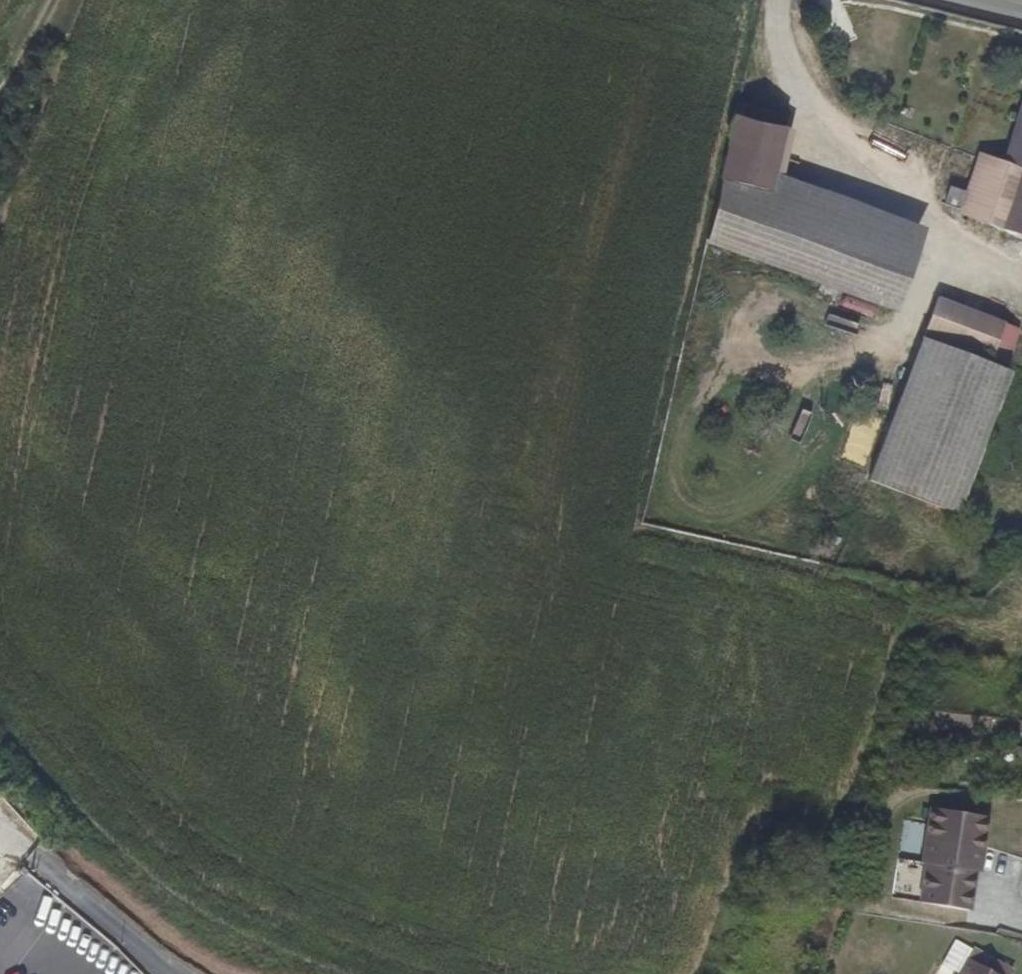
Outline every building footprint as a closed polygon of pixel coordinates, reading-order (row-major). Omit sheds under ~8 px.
[(1013,186),(1021,157),(1021,69),(989,179),(1013,186)] [(737,103),(734,118),(784,128),(788,114),(737,103)] [(720,180),(770,190),(774,171),(784,128),(734,118),(720,180)] [(1013,186),(1000,229),(1021,239),(1021,157),(1013,186)] [(774,171),(770,190),(720,180),(706,239),(893,309),(912,252),(774,171)] [(974,174),(961,213),(1000,229),(1013,186),(989,179),(974,174)] [(925,332),(989,356),(1001,323),(937,299),(925,332)] [(1004,362),(1016,329),(1001,323),(989,356),(1004,362)] [(868,478),(955,511),(1009,372),(922,338),(868,478)] [(917,902),(967,910),(972,871),(976,871),(984,815),(926,807),(918,863),(922,863),(917,902)] [(86,925),(54,896),(21,935),(63,973),(104,973),(120,943),(86,925)] [(967,959),(972,950),(955,940),(941,963),(958,973),(993,973),(967,959)]
